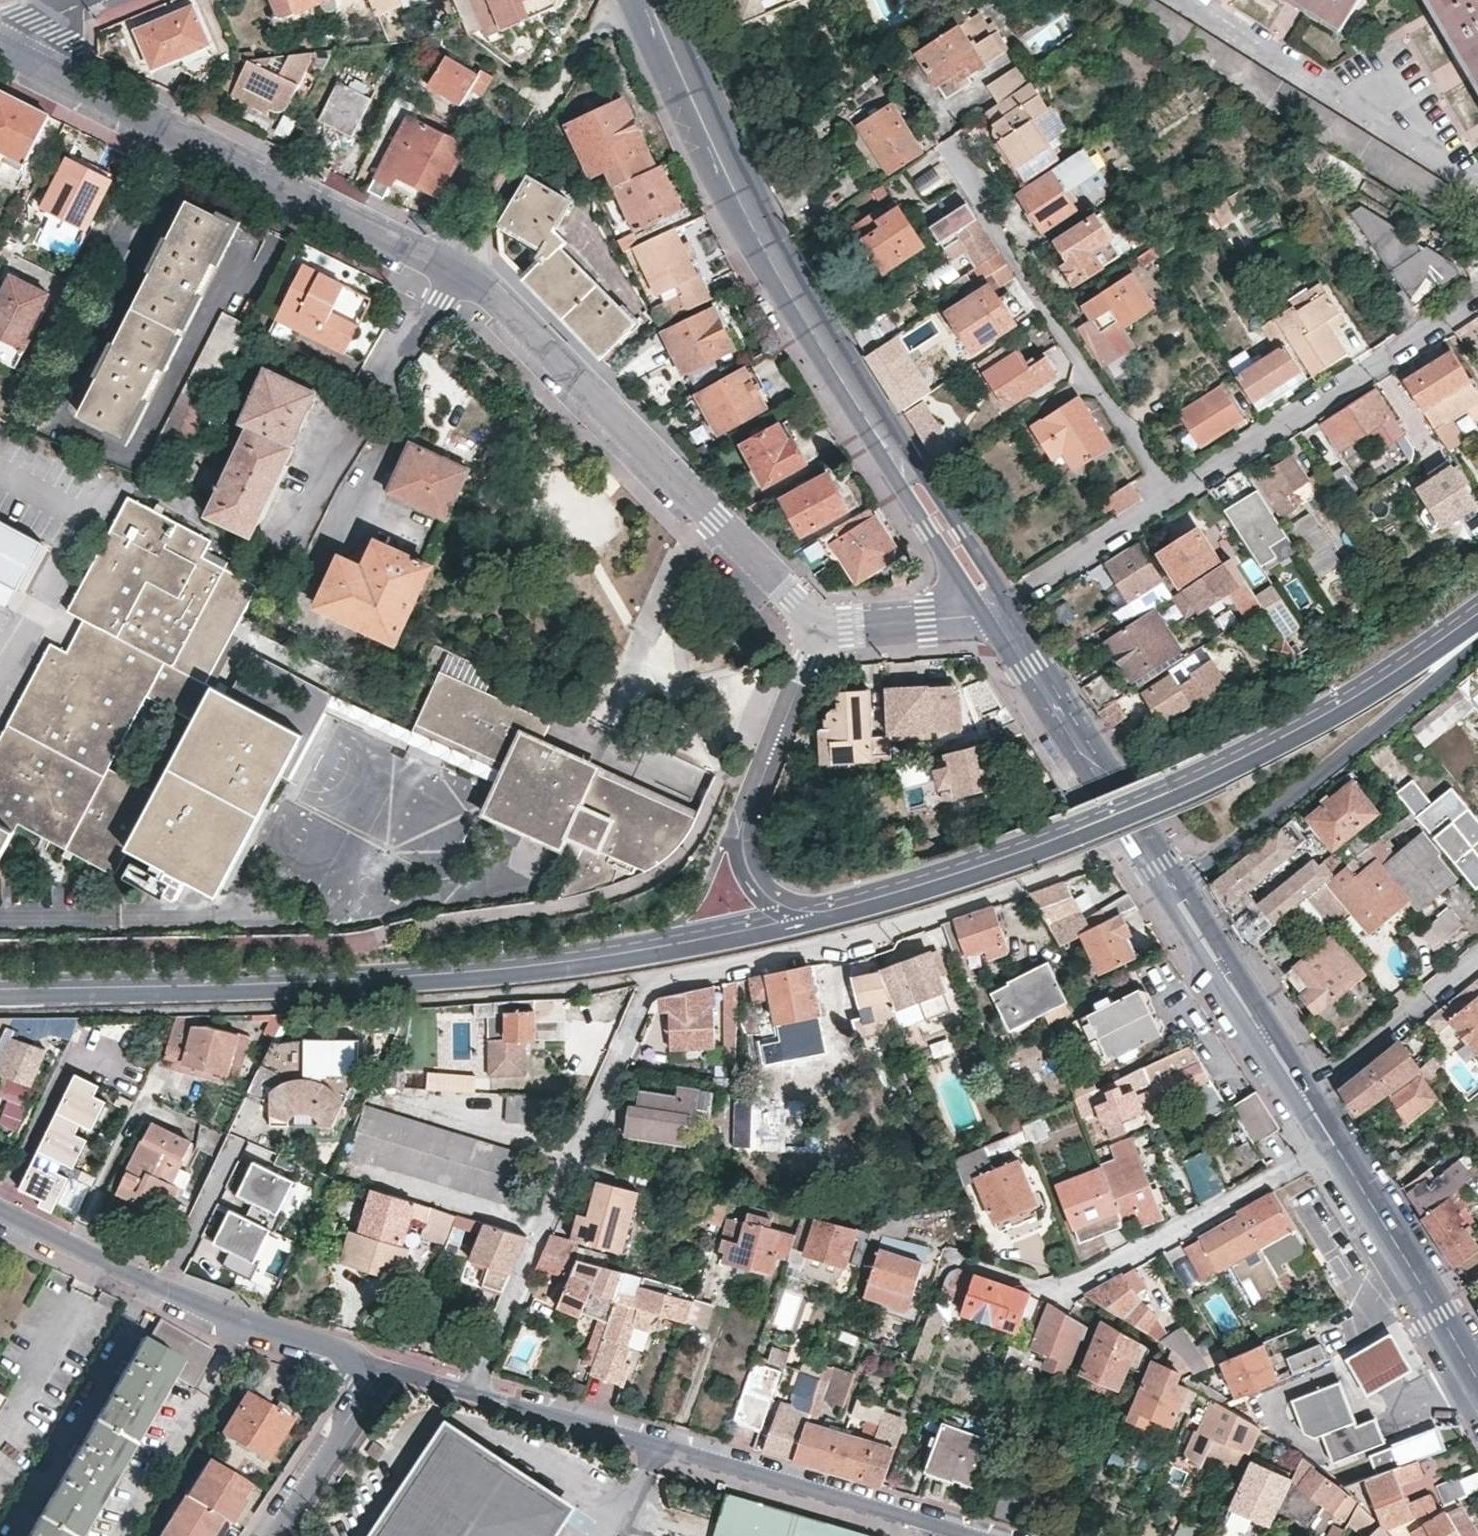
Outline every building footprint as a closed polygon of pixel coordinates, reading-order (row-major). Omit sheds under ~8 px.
[(339,0),(272,0),(277,10),(274,16),(276,23),(282,26),(289,23),(292,14),(292,13),(295,12),(323,1),(326,6),(329,9),(332,9),(336,8),(339,5),(339,0)] [(378,14),(404,3),(403,0),(372,0),(378,14)] [(468,32),(483,27),(472,0),(454,0),(468,32)] [(483,27),(486,35),(503,28),(491,0),(472,0),(483,27)] [(503,28),(554,4),(558,0),(491,0),(503,28)] [(742,26),(802,0),(731,0),(742,26)] [(1097,3),(1109,11),(1116,0),(1099,0),(1097,3)] [(1120,18),(1132,0),(1116,0),(1109,11),(1120,18)] [(1143,32),(1161,4),(1154,0),(1148,0),(1132,25),(1143,32)] [(1341,29),(1359,0),(1295,0),(1341,29)] [(1477,80),(1477,0),(1431,0),(1477,80)] [(1154,39),(1171,11),(1161,4),(1143,32),(1154,39)] [(211,45),(195,6),(137,30),(152,70),(211,45)] [(1154,39),(1164,46),(1182,18),(1171,11),(1154,39)] [(962,26),(961,24),(915,54),(938,89),(955,77),(960,84),(1012,50),(999,31),(1000,30),(995,22),(991,25),(983,12),(962,26)] [(1176,53),(1194,25),(1182,18),(1164,46),(1176,53)] [(1176,53),(1188,60),(1206,33),(1194,25),(1176,53)] [(1199,67),(1217,40),(1206,33),(1188,60),(1199,67)] [(1201,69),(1210,74),(1228,47),(1217,40),(1199,67),(1201,69)] [(1221,81),(1238,53),(1228,47),(1210,74),(1221,81)] [(1221,81),(1231,87),(1249,60),(1238,53),(1221,81)] [(483,94),(494,75),(482,68),(479,74),(448,56),(431,86),(463,104),(473,88),(483,94)] [(1243,95),(1261,68),(1249,60),(1231,87),(1243,95)] [(286,112),(286,111),(297,90),(247,65),(232,95),(273,115),(274,116),(276,116),(277,116),(278,116),(279,116),(280,116),(281,116),(282,115),(283,115),(284,114),(285,113),(286,112)] [(1017,92),(1032,82),(1020,65),(988,87),(1000,104),(1017,92)] [(1243,95),(1253,101),(1272,74),(1261,68),(1243,95)] [(1266,109),(1283,81),(1272,74),(1253,101),(1258,104),(1266,109)] [(1266,109),(1276,116),(1294,88),(1283,81),(1266,109)] [(1017,92),(1035,120),(1050,110),(1032,82),(1017,92)] [(369,108),(335,91),(320,122),(354,139),(369,108)] [(1000,104),(988,112),(1004,138),(1000,140),(1026,180),(1060,158),(1035,120),(1017,92),(1000,104)] [(3,93),(0,100),(0,153),(7,156),(4,163),(22,171),(49,115),(26,104),(3,93)] [(649,149),(626,98),(568,125),(592,175),(607,168),(614,185),(617,184),(651,168),(656,166),(649,149)] [(891,172),(921,152),(890,107),(861,126),(891,172)] [(441,198),(467,146),(408,117),(376,178),(394,187),(400,177),(441,198)] [(1360,192),(1370,175),(1320,144),(1303,164),(1318,176),(1326,173),(1360,192)] [(1082,148),(1065,160),(1066,163),(1019,194),(1043,229),(1075,208),(1062,188),(1078,177),(1084,180),(1096,171),(1082,148)] [(87,231),(113,180),(67,156),(41,208),(87,231)] [(656,166),(651,168),(660,185),(671,180),(663,163),(656,166)] [(651,168),(617,184),(637,228),(683,206),(671,180),(660,185),(651,168)] [(932,169),(914,180),(923,195),(941,184),(932,169)] [(1421,206),(1438,180),(1427,173),(1410,200),(1421,206)] [(571,201),(530,177),(502,225),(542,249),(538,259),(543,264),(527,280),(602,356),(636,323),(562,246),(566,242),(554,229),(571,201)] [(1421,206),(1431,213),(1448,187),(1438,180),(1421,206)] [(1225,198),(1205,211),(1215,227),(1236,214),(1225,198)] [(126,438),(233,225),(190,203),(165,254),(160,252),(157,258),(161,260),(112,358),(107,356),(104,363),(109,366),(83,416),(126,438)] [(982,225),(967,203),(930,227),(945,249),(951,260),(967,250),(978,266),(1000,253),(982,225)] [(885,273),(925,246),(897,204),(884,212),(881,209),(854,227),(885,273)] [(1463,274),(1456,265),(1427,246),(1423,249),(1417,239),(1363,205),(1352,213),(1415,306),(1463,274)] [(1076,282),(1121,252),(1096,215),(1057,240),(1071,261),(1064,265),(1076,282)] [(676,227),(640,243),(638,245),(658,291),(681,280),(685,288),(700,279),(676,227)] [(1358,253),(1370,243),(1358,228),(1346,237),(1358,253)] [(624,231),(620,233),(629,249),(638,245),(640,243),(635,232),(626,236),(624,231)] [(1177,249),(1168,236),(1152,246),(1161,259),(1177,249)] [(16,245),(6,241),(2,248),(13,253),(16,245)] [(1161,259),(1152,246),(1138,255),(1144,264),(1152,259),(1163,276),(1169,271),(1161,259)] [(978,266),(975,269),(981,279),(985,276),(1006,262),(1000,253),(978,266)] [(1000,300),(993,289),(1000,284),(1015,275),(1006,262),(985,276),(991,286),(949,313),(976,351),(1016,324),(1010,315),(1020,309),(1010,294),(1000,300)] [(279,322),(304,334),(348,356),(362,327),(336,314),(349,288),(307,267),(279,322)] [(1121,327),(1153,307),(1131,273),(1082,305),(1091,318),(1079,326),(1104,364),(1133,346),(1121,327)] [(12,274),(0,298),(0,370),(10,375),(15,366),(17,367),(30,338),(27,337),(49,293),(12,274)] [(654,307),(660,320),(711,297),(706,284),(654,307)] [(1273,315),(1275,318),(1294,306),(1297,310),(1324,292),(1320,284),(1273,315)] [(1294,306),(1275,318),(1287,337),(1313,376),(1348,353),(1333,329),(1327,319),(1338,312),(1324,292),(1297,310),(1294,306)] [(1401,292),(1387,300),(1403,325),(1417,315),(1401,292)] [(32,339),(54,295),(49,293),(27,337),(30,338),(32,339)] [(735,347),(716,306),(664,330),(682,370),(735,347)] [(861,345),(894,325),(885,310),(852,331),(861,345)] [(250,327),(251,325),(225,311),(158,447),(185,460),(185,459),(210,408),(250,327)] [(1344,321),(1338,312),(1327,319),(1333,329),(1344,321)] [(1275,318),(1263,326),(1275,345),(1287,337),(1275,318)] [(278,321),(270,338),(296,351),(304,334),(279,322),(278,321)] [(909,327),(867,356),(883,381),(907,366),(896,349),(916,337),(909,327)] [(1009,404),(1059,372),(1047,354),(1031,365),(1016,343),(983,366),(1009,404)] [(1237,377),(1260,412),(1307,379),(1286,346),(1253,367),(1237,377)] [(1440,435),(1451,451),(1468,439),(1455,420),(1477,404),(1477,384),(1474,378),(1454,350),(1405,383),(1440,435)] [(1237,377),(1253,367),(1245,354),(1229,364),(1237,377)] [(265,367),(240,423),(250,427),(251,425),(293,446),(309,414),(319,394),(265,367)] [(768,407),(745,368),(699,395),(721,433),(768,407)] [(912,372),(888,387),(903,412),(927,396),(912,372)] [(1082,401),(1071,384),(1041,404),(1049,418),(1034,429),(1045,448),(1057,440),(1076,469),(1112,446),(1082,401)] [(1243,420),(1222,387),(1178,414),(1199,448),(1243,420)] [(1376,388),(1322,422),(1340,451),(1371,431),(1383,451),(1408,435),(1398,421),(1394,416),(1376,388)] [(941,471),(959,459),(924,404),(906,415),(925,445),(941,471)] [(296,447),(293,446),(251,425),(250,427),(217,499),(210,514),(253,536),(262,518),(267,520),(276,501),(291,467),(287,465),(296,447)] [(788,442),(778,425),(742,444),(764,485),(805,464),(793,440),(788,442)] [(389,491),(448,518),(458,496),(470,470),(411,441),(410,443),(405,439),(400,449),(406,452),(397,471),(389,491)] [(406,452),(400,449),(391,467),(397,471),(406,452)] [(1283,518),(1296,509),(1288,496),(1310,482),(1290,454),(1257,477),(1283,518)] [(1344,497),(1357,489),(1342,467),(1330,475),(1344,497)] [(1477,504),(1477,495),(1475,490),(1470,494),(1455,470),(1422,491),(1435,510),(1424,517),(1433,533),(1477,504)] [(849,510),(829,474),(782,499),(802,536),(849,510)] [(1273,513),(1252,481),(1225,499),(1239,520),(1235,522),(1249,544),(1267,532),(1255,512),(1260,509),(1265,518),(1273,513)] [(1129,506),(1142,497),(1133,482),(1102,501),(1105,505),(1110,503),(1117,514),(1129,506)] [(447,521),(448,518),(389,491),(388,495),(447,521)] [(275,793),(305,739),(233,698),(209,686),(243,621),(262,588),(206,556),(216,539),(130,494),(110,531),(111,532),(100,553),(69,609),(84,618),(104,628),(85,661),(67,651),(51,643),(0,740),(0,861),(21,821),(118,873),(131,847),(219,895),(275,793)] [(766,496),(749,506),(750,507),(757,514),(771,506),(766,496)] [(795,553),(817,575),(830,567),(826,560),(840,552),(859,583),(902,554),(872,508),(795,553)] [(41,533),(0,511),(0,570),(16,579),(41,533)] [(1321,578),(1341,565),(1310,515),(1289,528),(1321,578)] [(1183,586),(1221,562),(1199,528),(1162,553),(1183,586)] [(1132,602),(1166,581),(1141,541),(1107,563),(1132,602)] [(400,632),(430,566),(379,542),(366,567),(344,556),(321,605),(393,641),(398,632),(400,632)] [(1273,586),(1248,548),(1233,558),(1246,579),(1258,597),(1273,586)] [(1233,558),(1175,595),(1187,615),(1202,605),(1204,608),(1229,591),(1241,609),(1258,597),(1246,579),(1233,558)] [(1328,590),(1349,577),(1341,565),(1321,578),(1328,590)] [(1179,649),(1154,609),(1108,639),(1133,679),(1179,649)] [(84,618),(67,651),(85,661),(104,628),(84,618)] [(260,648),(233,698),(305,739),(275,793),(281,796),(338,691),(260,648)] [(1177,673),(1144,695),(1162,723),(1191,704),(1195,709),(1231,686),(1213,659),(1191,674),(1195,679),(1188,684),(1180,690),(1177,683),(1182,680),(1177,673)] [(546,717),(434,666),(411,715),(501,756),(498,763),(479,805),(531,829),(540,811),(564,823),(562,827),(565,829),(579,835),(554,890),(569,887),(594,881),(603,878),(613,874),(648,855),(656,850),(663,844),(686,824),(690,815),(591,768),(585,781),(560,769),(568,751),(537,737),(538,734),(546,717)] [(1110,669),(1083,686),(1086,689),(1101,712),(1118,702),(1127,695),(1110,669)] [(963,726),(961,695),(953,682),(888,687),(891,734),(891,737),(932,734),(932,728),(963,726)] [(1477,703),(1463,685),(1415,724),(1423,733),(1429,741),(1477,703)] [(891,737),(891,734),(875,735),(872,687),(839,688),(840,707),(833,707),(833,721),(828,721),(830,761),(892,757),(891,737)] [(1118,702),(1101,712),(1112,729),(1129,719),(1118,702)] [(501,756),(411,715),(408,721),(496,762),(498,763),(501,756)] [(1025,731),(1018,720),(1005,724),(1010,735),(1025,731)] [(1413,721),(1383,745),(1392,758),(1423,733),(1415,724),(1413,721)] [(594,761),(538,734),(537,737),(568,751),(560,769),(585,781),(591,768),(594,762),(594,761)] [(1050,736),(1043,740),(1055,759),(1062,755),(1050,736)] [(987,741),(946,752),(948,765),(944,767),(939,774),(922,778),(929,804),(999,787),(987,741)] [(558,844),(565,829),(562,827),(564,823),(540,811),(531,829),(479,805),(498,763),(496,762),(476,805),(558,844)] [(693,808),(594,762),(591,768),(690,815),(693,808)] [(707,787),(714,774),(694,765),(688,778),(707,787)] [(1351,772),(1330,789),(1336,797),(1311,818),(1335,847),(1338,845),(1365,825),(1380,813),(1351,772)] [(1456,785),(1436,801),(1417,777),(1400,790),(1406,798),(1417,812),(1428,824),(1457,860),(1477,843),(1477,813),(1456,785)] [(1256,942),(1309,897),(1315,892),(1330,880),(1344,868),(1335,855),(1320,867),(1316,861),(1280,887),(1277,886),(1258,899),(1250,886),(1268,873),(1268,871),(1307,839),(1292,820),(1212,885),(1229,910),(1252,945),(1256,942)] [(1400,854),(1427,832),(1419,821),(1408,830),(1406,827),(1389,840),(1400,854)] [(1377,840),(1365,825),(1338,845),(1350,860),(1377,840)] [(1443,852),(1427,832),(1400,854),(1389,840),(1386,836),(1369,849),(1411,901),(1418,910),(1458,878),(1440,855),(1443,852)] [(1344,868),(1330,880),(1340,893),(1354,910),(1371,930),(1411,901),(1369,849),(1349,865),(1344,868)] [(1033,894),(1063,943),(1085,932),(1122,913),(1139,904),(1132,893),(1091,918),(1072,889),(1077,886),(1075,879),(1033,894)] [(1323,911),(1334,925),(1354,910),(1340,893),(1330,880),(1315,892),(1309,897),(1321,912),(1323,911)] [(998,907),(948,924),(962,960),(972,956),(976,966),(1016,950),(998,907)] [(1462,922),(1450,907),(1430,924),(1442,939),(1462,922)] [(1122,913),(1085,932),(1105,973),(1137,957),(1124,932),(1130,929),(1122,913)] [(1337,939),(1297,965),(1313,989),(1305,994),(1317,1013),(1320,1016),(1328,1022),(1336,1015),(1336,1009),(1331,1003),(1364,980),(1337,939)] [(940,952),(884,975),(894,1000),(898,1009),(921,1000),(929,1018),(953,1008),(940,977),(948,974),(940,952)] [(1015,1029),(1042,1015),(1072,999),(1051,961),(1011,982),(1012,984),(995,993),(1015,1029)] [(1289,970),(1305,994),(1313,989),(1297,965),(1289,970)] [(894,1000),(884,975),(880,966),(876,968),(878,975),(854,985),(862,1011),(894,1000)] [(823,1014),(813,967),(789,971),(755,978),(759,1001),(775,998),(782,1035),(810,1029),(807,1017),(823,1014)] [(738,1062),(743,980),(733,982),(730,1061),(738,1062)] [(1430,1019),(1438,1029),(1451,1019),(1477,1053),(1477,980),(1430,1019)] [(720,1049),(715,986),(686,991),(665,995),(663,996),(661,997),(659,1000),(654,1010),(653,1011),(674,1013),(676,1052),(720,1049)] [(1143,988),(1116,1000),(1098,1008),(1076,1018),(1097,1063),(1118,1054),(1137,1045),(1164,1033),(1143,988)] [(1095,1002),(1098,1008),(1116,1000),(1113,995),(1095,1002)] [(557,1004),(563,1003),(562,997),(542,998),(543,1008),(557,1004)] [(542,1039),(543,1008),(542,998),(510,999),(509,1039),(497,1039),(490,1039),(489,1074),(531,1074),(532,1039),(542,1039)] [(509,1039),(510,999),(480,1002),(481,1016),(494,1015),(497,1039),(509,1039)] [(865,1042),(905,1027),(898,1009),(894,1000),(862,1011),(866,1021),(858,1024),(864,1043),(865,1042)] [(279,1036),(290,1013),(274,1014),(266,1030),(279,1036)] [(80,1017),(51,1018),(52,1034),(52,1036),(70,1037),(80,1017)] [(11,1043),(15,1027),(17,1018),(0,1018),(0,1038),(11,1043)] [(51,1018),(30,1018),(26,1027),(52,1034),(51,1018)] [(916,1022),(905,1027),(908,1034),(911,1041),(922,1036),(916,1022)] [(234,1073),(235,1071),(244,1034),(213,1025),(200,1026),(198,1032),(188,1029),(186,1035),(178,1033),(171,1056),(232,1073),(234,1073)] [(15,1027),(11,1043),(0,1069),(15,1076),(35,1084),(37,1085),(51,1050),(37,1043),(39,1037),(15,1027)] [(254,1041),(255,1037),(244,1034),(235,1071),(245,1074),(254,1041)] [(278,1039),(252,1091),(269,1100),(271,1097),(276,1099),(277,1114),(277,1123),(294,1124),(294,1119),(297,1115),(300,1112),(304,1110),(309,1110),(313,1110),(316,1112),(320,1115),(323,1119),(324,1124),(338,1125),(350,1100),(364,1071),(364,1038),(312,1037),(283,1042),(278,1039)] [(1417,1065),(1399,1044),(1344,1089),(1347,1095),(1350,1099),(1358,1112),(1388,1088),(1417,1065)] [(1140,1050),(1137,1045),(1118,1054),(1121,1059),(1140,1050)] [(1231,1107),(1190,1045),(1145,1068),(1157,1098),(1159,1103),(1190,1089),(1205,1123),(1222,1113),(1231,1107)] [(1460,1059),(1446,1069),(1462,1092),(1476,1082),(1460,1059)] [(1445,1095),(1420,1063),(1417,1065),(1388,1088),(1413,1119),(1445,1095)] [(1157,1098),(1145,1068),(1093,1093),(1111,1138),(1126,1132),(1126,1130),(1122,1121),(1144,1111),(1142,1105),(1157,1098)] [(426,1088),(474,1089),(474,1070),(427,1069),(426,1088)] [(81,1166),(95,1137),(83,1132),(88,1122),(99,1128),(100,1127),(113,1100),(101,1094),(97,1092),(102,1082),(82,1072),(63,1110),(68,1112),(63,1122),(59,1120),(44,1149),(49,1151),(44,1161),(40,1159),(26,1187),(48,1198),(46,1204),(50,1205),(59,1210),(76,1175),(64,1170),(69,1160),(81,1166)] [(35,1084),(15,1076),(10,1087),(30,1096),(35,1084)] [(106,1084),(102,1082),(97,1092),(101,1094),(106,1084)] [(692,1116),(696,1116),(700,1090),(684,1089),(683,1096),(644,1092),(641,1106),(634,1105),(629,1134),(688,1141),(692,1116)] [(712,1092),(700,1090),(696,1116),(709,1117),(712,1092)] [(1261,1095),(1258,1090),(1232,1109),(1258,1145),(1283,1127),(1261,1095)] [(134,1109),(138,1100),(125,1093),(121,1102),(134,1109)] [(558,1124),(561,1096),(513,1093),(511,1120),(558,1124)] [(518,1206),(533,1154),(369,1104),(355,1155),(518,1206)] [(63,1122),(68,1112),(63,1110),(59,1120),(63,1122)] [(1046,1120),(1027,1129),(1028,1132),(1034,1146),(1053,1138),(1046,1120)] [(226,1131),(206,1121),(202,1143),(217,1151),(227,1131),(226,1131)] [(177,1183),(197,1143),(159,1125),(125,1193),(143,1202),(148,1193),(175,1206),(184,1187),(177,1183)] [(116,1146),(120,1137),(107,1130),(102,1140),(116,1146)] [(1028,1132),(988,1149),(986,1145),(958,1158),(969,1186),(983,1181),(1005,1233),(1042,1217),(1037,1205),(1041,1203),(1022,1158),(997,1169),(993,1160),(1018,1150),(1019,1152),(1034,1146),(1028,1132)] [(1138,1153),(1131,1137),(1112,1145),(1118,1160),(1138,1153)] [(44,1149),(40,1159),(44,1161),(49,1151),(44,1149)] [(1222,1173),(1197,1149),(1184,1154),(1204,1203),(1217,1195),(1229,1189),(1222,1173)] [(1105,1169),(1122,1211),(1125,1219),(1139,1214),(1144,1225),(1165,1217),(1140,1152),(1138,1153),(1118,1160),(1104,1166),(1105,1169)] [(14,1163),(0,1157),(0,1173),(9,1177),(14,1163)] [(1425,1216),(1465,1185),(1477,1175),(1477,1173),(1476,1170),(1472,1173),(1462,1159),(1431,1181),(1428,1178),(1409,1191),(1412,1195),(1425,1216)] [(300,1179),(259,1160),(242,1194),(258,1201),(251,1216),(236,1208),(220,1242),(235,1250),(228,1265),(257,1279),(265,1262),(261,1260),(276,1228),(280,1230),(288,1214),(284,1212),(300,1179)] [(102,1175),(88,1169),(84,1178),(97,1184),(102,1175)] [(1078,1228),(1122,1211),(1105,1169),(1061,1187),(1078,1228)] [(603,1181),(592,1219),(586,1242),(626,1252),(642,1191),(603,1181)] [(1458,1267),(1477,1253),(1477,1240),(1469,1226),(1477,1220),(1477,1219),(1470,1207),(1477,1202),(1477,1198),(1473,1190),(1470,1191),(1465,1185),(1425,1216),(1438,1237),(1458,1267)] [(457,1222),(461,1213),(379,1188),(364,1231),(358,1229),(349,1259),(385,1271),(388,1262),(408,1269),(415,1248),(405,1244),(416,1214),(431,1219),(426,1233),(450,1241),(457,1222)] [(1297,1227),(1275,1191),(1258,1201),(1239,1211),(1242,1216),(1260,1248),(1297,1227)] [(779,1251),(775,1250),(773,1249),(780,1217),(750,1209),(746,1223),(730,1219),(725,1240),(731,1242),(726,1261),(774,1273),(779,1251)] [(905,1238),(914,1209),(878,1215),(873,1230),(871,1238),(883,1242),(868,1298),(912,1311),(931,1245),(905,1238)] [(848,1263),(859,1226),(805,1212),(796,1238),(793,1250),(809,1255),(813,1264),(835,1271),(848,1263)] [(508,1293),(532,1236),(461,1213),(457,1222),(487,1232),(478,1260),(494,1266),(488,1285),(508,1293)] [(576,1239),(586,1242),(592,1219),(582,1216),(576,1239)] [(1272,1268),(1242,1216),(1187,1248),(1205,1280),(1234,1264),(1245,1283),(1251,1280),(1264,1300),(1284,1289),(1272,1268)] [(1272,1268),(1309,1247),(1297,1227),(1260,1248),(1272,1268)] [(862,1265),(873,1230),(865,1228),(855,1263),(862,1265)] [(793,1250),(796,1238),(779,1234),(775,1250),(779,1251),(791,1254),(793,1250)] [(579,1243),(557,1235),(550,1251),(574,1258),(579,1243)] [(574,1258),(550,1251),(542,1269),(574,1278),(562,1308),(564,1309),(585,1317),(586,1317),(593,1301),(606,1305),(586,1361),(587,1361),(596,1364),(602,1348),(612,1321),(620,1301),(629,1274),(574,1258)] [(1010,1286),(968,1272),(961,1270),(957,1269),(953,1270),(950,1271),(949,1274),(939,1304),(948,1317),(949,1318),(950,1317),(954,1298),(967,1303),(964,1312),(1018,1331),(1032,1294),(1010,1286)] [(1196,1375),(1208,1369),(1203,1360),(1183,1329),(1171,1336),(1159,1317),(1139,1294),(1149,1288),(1135,1270),(1088,1296),(1153,1336),(1162,1342),(1183,1357),(1196,1375)] [(1468,1285),(1475,1297),(1477,1303),(1477,1279),(1468,1285)] [(690,1322),(697,1301),(644,1287),(641,1297),(637,1296),(633,1307),(690,1322)] [(626,1344),(637,1316),(626,1312),(629,1303),(620,1301),(612,1321),(602,1348),(596,1364),(593,1373),(627,1386),(640,1350),(626,1344)] [(1092,1327),(1069,1314),(1056,1307),(1050,1303),(1035,1348),(1052,1354),(1048,1368),(1068,1376),(1080,1339),(1086,1341),(1092,1327)] [(948,1317),(939,1304),(936,1307),(919,1354),(920,1355),(920,1356),(921,1357),(921,1359),(930,1363),(948,1317)] [(564,1309),(560,1320),(580,1328),(585,1317),(564,1309)] [(157,1317),(145,1341),(139,1337),(26,1535),(78,1535),(171,1373),(192,1386),(213,1348),(185,1332),(157,1317)] [(1142,1372),(1153,1350),(1106,1322),(1084,1375),(1087,1386),(1117,1398),(1130,1368),(1142,1372)] [(1411,1370),(1391,1335),(1375,1344),(1347,1360),(1368,1394),(1395,1379),(1411,1370)] [(1266,1345),(1229,1360),(1225,1362),(1240,1399),(1281,1382),(1266,1345)] [(1294,1376),(1328,1362),(1322,1346),(1288,1359),(1294,1376)] [(1225,1362),(1229,1360),(1224,1351),(1203,1360),(1208,1369),(1225,1362)] [(817,1400),(828,1366),(818,1362),(807,1359),(796,1393),(805,1396),(802,1407),(784,1401),(780,1412),(768,1451),(797,1460),(810,1421),(817,1400)] [(785,1369),(757,1360),(737,1420),(767,1429),(785,1369)] [(593,1373),(596,1364),(587,1361),(575,1393),(584,1396),(593,1373)] [(1173,1422),(1188,1387),(1178,1383),(1179,1381),(1182,1375),(1153,1363),(1128,1419),(1144,1427),(1149,1418),(1156,1421),(1152,1430),(1166,1436),(1173,1422)] [(863,1439),(819,1425),(828,1399),(848,1405),(858,1375),(828,1366),(817,1400),(810,1421),(797,1460),(815,1465),(870,1481),(881,1485),(894,1445),(897,1434),(901,1422),(886,1416),(888,1407),(861,1398),(855,1415),(870,1420),(863,1439)] [(1188,1377),(1180,1380),(1188,1386),(1200,1393),(1211,1400),(1223,1406),(1229,1403),(1188,1377)] [(1352,1409),(1341,1382),(1292,1401),(1302,1428),(1352,1409)] [(1200,1393),(1188,1386),(1188,1387),(1173,1422),(1184,1427),(1200,1393)] [(264,1461),(290,1418),(287,1415),(291,1408),(277,1399),(272,1407),(247,1391),(221,1435),(264,1461)] [(1061,1407),(1066,1395),(1058,1393),(1056,1397),(1051,1396),(1050,1402),(1061,1407)] [(1260,1429),(1223,1406),(1211,1400),(1198,1432),(1196,1431),(1183,1461),(1202,1468),(1208,1454),(1213,1441),(1244,1455),(1247,1456),(1253,1442),(1260,1429)] [(1358,1426),(1352,1409),(1302,1428),(1305,1435),(1314,1439),(1321,1437),(1324,1444),(1332,1465),(1386,1444),(1376,1419),(1358,1426)] [(977,1484),(992,1441),(946,1424),(931,1468),(977,1484)] [(1273,1438),(1260,1429),(1253,1442),(1268,1448),(1273,1438)] [(1437,1430),(1390,1447),(1391,1450),(1369,1458),(1375,1474),(1398,1466),(1445,1449),(1437,1430)] [(376,1459),(384,1448),(372,1440),(365,1451),(376,1459)] [(1244,1455),(1213,1441),(1208,1454),(1239,1467),(1244,1455)] [(453,1442),(389,1535),(539,1535),(556,1511),(453,1442)] [(1301,1457),(1291,1477),(1280,1504),(1288,1508),(1295,1498),(1322,1516),(1327,1507),(1346,1522),(1357,1503),(1355,1501),(1348,1495),(1344,1491),(1337,1485),(1315,1470),(1316,1466),(1301,1457)] [(1366,1484),(1385,1530),(1387,1532),(1388,1533),(1440,1509),(1436,1501),(1427,1505),(1426,1502),(1412,1508),(1403,1488),(1407,1486),(1404,1479),(1428,1469),(1423,1459),(1366,1484)] [(1230,1507),(1270,1527),(1280,1504),(1291,1477),(1252,1460),(1230,1507)] [(241,1499),(248,1488),(207,1462),(185,1497),(215,1517),(221,1521),(224,1522),(239,1498),(241,1499)] [(1438,1488),(1446,1507),(1469,1497),(1460,1477),(1438,1488)] [(1017,1525),(1028,1497),(1006,1489),(994,1518),(1017,1525)] [(726,1495),(714,1535),(860,1535),(726,1495)] [(185,1497),(160,1535),(203,1535),(215,1517),(185,1497)] [(1385,1530),(1360,1503),(1353,1516),(1375,1533),(1372,1535),(1391,1535),(1388,1533),(1387,1532),(1385,1530)] [(1464,1507),(1413,1534),(1414,1535),(1477,1535),(1477,1533),(1464,1507)] [(1214,1531),(1187,1519),(1179,1535),(1212,1535),(1214,1531)] [(221,1521),(212,1535),(221,1535),(229,1525),(224,1522),(221,1521)]
